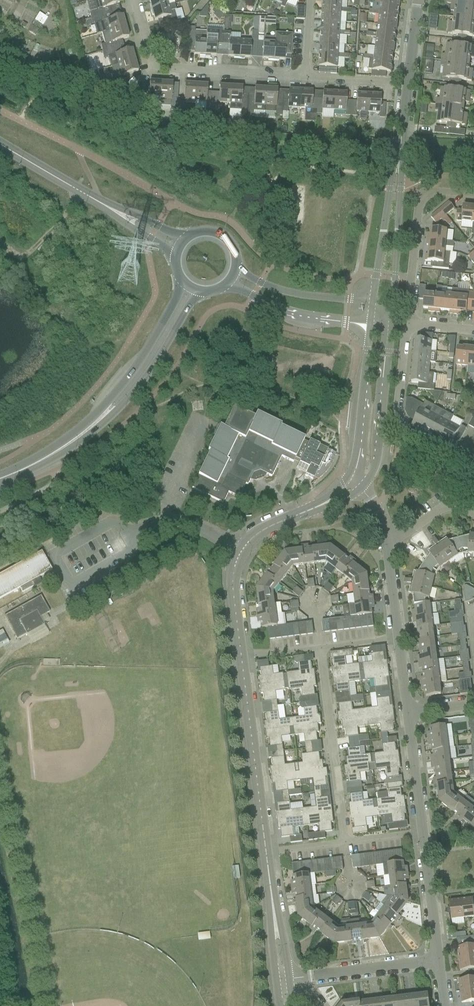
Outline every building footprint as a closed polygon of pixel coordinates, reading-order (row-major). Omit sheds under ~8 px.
[(86,2),(89,12),(89,13),(91,19),(102,15),(101,9),(119,4),(118,0),(92,0),(86,2)] [(150,5),(149,5),(151,10),(168,6),(166,0),(149,0),(150,5)] [(341,0),(323,0),(323,10),(341,11),(341,9),(341,0)] [(467,2),(453,0),(447,0),(447,4),(452,4),(451,11),(455,12),(454,18),(465,19),(467,2)] [(374,1),(373,10),(375,11),(375,15),(380,15),(380,13),(398,16),(399,4),(382,2),(374,1)] [(467,2),(465,19),(473,20),(473,3),(467,2)] [(171,17),(170,12),(175,11),(174,4),(168,6),(151,10),(152,15),(153,15),(155,21),(169,17),(171,17)] [(304,20),(305,7),(296,7),(295,20),(304,20)] [(341,13),(346,13),(346,9),(341,9),(341,11),(323,10),(322,21),(340,22),(341,13)] [(397,27),(398,16),(380,13),(380,15),(379,25),(397,27)] [(432,14),(430,29),(438,29),(439,15),(432,14)] [(104,21),(102,15),(91,19),(92,25),(94,24),(104,21)] [(124,21),(122,16),(104,21),(94,24),(97,35),(102,33),(125,27),(125,26),(127,26),(125,20),(124,21)] [(276,19),(265,18),(264,26),(275,26),(276,19)] [(462,41),(465,19),(454,18),(454,23),(449,23),(448,34),(459,35),(458,40),(462,41)] [(465,19),(462,41),(466,41),(467,36),(473,37),(473,20),(465,19)] [(339,34),(339,31),(340,22),(322,21),(321,32),(339,34)] [(395,38),(397,27),(379,25),(378,34),(372,33),(372,37),(377,38),(377,36),(395,38)] [(126,28),(125,27),(102,33),(105,44),(101,45),(103,51),(120,47),(119,41),(128,38),(127,33),(129,33),(127,28),(126,28)] [(205,57),(206,33),(195,32),(195,28),(189,28),(188,48),(194,49),(194,55),(200,55),(200,56),(205,57)] [(339,36),(344,36),(345,32),(339,31),(339,34),(321,32),(321,44),(339,45),(339,36)] [(216,50),(222,50),(223,33),(207,32),(207,33),(206,33),(205,57),(210,57),(210,56),(216,56),(216,50)] [(239,59),(240,41),(230,40),(230,33),(223,33),(222,50),(228,50),(228,57),(234,57),(234,58),(239,59)] [(285,50),(291,50),(292,34),(285,34),(285,37),(275,36),(275,33),(275,38),(273,61),(279,61),(279,60),(284,60),(285,50)] [(394,49),(395,38),(377,36),(377,38),(376,47),(394,49)] [(273,61),(275,38),(267,37),(265,39),(265,43),(263,42),(262,59),(268,59),(268,60),(273,61)] [(459,63),(462,41),(458,40),(457,45),(447,44),(445,56),(442,55),(441,61),(459,63)] [(250,58),(251,42),(240,41),(239,59),(245,59),(245,58),(250,58)] [(466,41),(462,41),(459,63),(469,64),(470,59),(473,59),(473,47),(465,46),(466,41)] [(338,56),(338,54),(339,45),(321,44),(320,55),(338,56)] [(135,61),(132,50),(122,52),(120,47),(103,51),(105,57),(115,54),(118,64),(112,66),(113,67),(135,61)] [(392,61),(394,49),(376,47),(375,56),(370,56),(369,60),(370,60),(374,61),(375,59),(392,61)] [(338,58),(343,59),(343,54),(338,54),(338,56),(320,55),(319,67),(331,68),(331,74),(337,75),(338,58)] [(391,72),(392,61),(375,59),(374,61),(370,60),(368,70),(372,70),(371,77),(386,78),(387,72),(391,72)] [(135,62),(135,61),(113,67),(113,68),(112,69),(114,75),(115,76),(116,78),(138,72),(136,67),(138,66),(137,61),(135,62)] [(456,85),(459,63),(441,61),(441,66),(444,67),(442,78),(453,79),(452,84),(456,85)] [(473,70),(469,70),(469,64),(459,63),(456,85),(460,85),(461,80),(472,82),(473,70)] [(102,85),(99,73),(92,75),(95,87),(102,85)] [(160,100),(161,83),(150,82),(149,99),(160,100)] [(172,93),(172,83),(161,83),(160,100),(160,105),(161,105),(161,106),(171,107),(171,111),(177,112),(177,110),(178,94),(172,93)] [(195,102),(196,85),(185,84),(183,101),(195,102)] [(454,107),(456,85),(452,84),(452,89),(441,88),(440,98),(437,98),(436,105),(454,107)] [(207,86),(196,85),(195,102),(206,103),(206,109),(212,109),(213,96),(207,96),(207,86)] [(460,90),(460,85),(456,85),(454,107),(464,108),(465,103),(469,103),(470,92),(460,90)] [(230,104),(231,87),(219,86),(219,96),(213,96),(212,109),(219,110),(219,103),(230,104)] [(242,88),(231,87),(230,104),(230,110),(241,111),(241,115),(247,116),(248,98),(242,98),(242,88)] [(264,112),(266,89),(254,88),(254,98),(248,98),(247,116),(253,116),(254,111),(264,112)] [(133,103),(140,94),(135,89),(127,99),(133,103)] [(276,99),(277,90),(266,89),(264,112),(276,112),(276,116),(280,116),(280,119),(281,119),(283,100),(276,99)] [(299,108),(300,91),(289,90),(288,100),(283,100),(282,112),(287,112),(288,108),(299,108)] [(300,91),(299,108),(305,109),(305,114),(316,114),(317,102),(312,101),(312,91),(300,91)] [(334,111),(335,93),(323,92),(322,102),(317,102),(316,114),(322,115),(322,110),(334,111)] [(346,93),(335,93),(334,111),(345,111),(345,116),(350,116),(351,104),(346,103),(346,93)] [(368,113),(369,95),(357,94),(356,104),(351,104),(350,116),(356,117),(356,112),(368,113)] [(380,95),(369,95),(368,113),(379,113),(379,118),(384,118),(385,106),(380,105),(380,95)] [(451,129),(454,107),(436,105),(436,110),(438,111),(437,122),(447,124),(447,128),(435,127),(434,133),(450,135),(451,129)] [(463,114),(464,108),(454,107),(451,129),(455,129),(455,124),(461,125),(466,126),(467,114),(463,114)] [(450,203),(440,210),(445,217),(455,209),(450,203)] [(473,212),(473,205),(469,204),(469,207),(463,206),(463,211),(457,210),(456,221),(473,223),(473,212)] [(436,224),(445,217),(440,210),(431,218),(436,224)] [(446,241),(447,230),(441,230),(431,229),(431,234),(428,234),(427,240),(446,241)] [(454,242),(446,241),(427,240),(427,245),(429,246),(429,251),(444,253),(444,252),(445,247),(453,248),(454,242)] [(451,253),(446,252),(444,252),(444,253),(429,251),(428,255),(426,255),(425,261),(433,262),(432,268),(449,270),(451,253)] [(434,312),(436,294),(427,293),(427,287),(420,286),(418,300),(424,300),(423,308),(428,309),(428,312),(434,312)] [(445,311),(446,295),(441,295),(442,287),(437,287),(436,294),(434,312),(440,313),(440,310),(445,311)] [(455,315),(458,289),(453,289),(452,296),(446,295),(445,311),(450,311),(450,314),(455,315)] [(455,315),(461,315),(461,312),(467,313),(467,310),(468,299),(473,300),(473,294),(469,294),(469,291),(458,289),(455,315)] [(455,347),(456,337),(448,336),(447,345),(450,345),(449,354),(454,354),(455,347)] [(431,352),(432,341),(416,339),(415,350),(431,352)] [(468,366),(469,348),(467,347),(467,349),(457,348),(456,365),(468,366)] [(415,350),(414,361),(430,363),(435,363),(436,352),(431,352),(415,350)] [(429,373),(430,363),(414,361),(412,372),(429,373)] [(434,374),(429,373),(412,372),(411,383),(419,384),(418,390),(431,391),(434,391),(435,385),(433,384),(434,374)] [(442,392),(434,391),(431,391),(431,393),(435,401),(437,402),(442,392)] [(406,407),(405,412),(416,418),(411,426),(422,432),(424,427),(431,413),(422,408),(424,405),(421,404),(412,399),(407,398),(406,407)] [(433,432),(444,411),(435,406),(431,413),(424,427),(433,432)] [(245,484),(247,485),(253,474),(260,471),(271,477),(281,457),(293,462),(295,458),(303,441),(304,439),(280,427),(281,425),(257,414),(255,417),(234,407),(223,428),(220,426),(208,451),(210,452),(192,488),(223,503),(228,493),(239,498),(245,484)] [(453,417),(454,417),(454,416),(444,411),(433,432),(442,437),(443,437),(450,423),(453,417)] [(468,426),(473,416),(470,414),(464,424),(468,426)] [(442,437),(440,442),(450,447),(455,438),(460,441),(465,432),(465,431),(466,428),(461,426),(460,428),(450,423),(443,437),(442,437)] [(334,458),(335,454),(327,450),(328,448),(319,444),(318,446),(310,441),(308,443),(303,441),(295,458),(300,461),(296,470),(305,474),(304,476),(313,480),(314,478),(317,480),(310,485),(312,488),(312,487),(311,486),(321,477),(325,474),(328,471),(330,467),(332,463),(334,458)] [(470,535),(470,537),(459,540),(463,553),(473,554),(473,536),(470,535)] [(449,562),(463,553),(459,540),(449,542),(448,541),(442,545),(439,539),(437,541),(435,538),(433,539),(449,562)] [(449,562),(433,539),(431,540),(433,543),(431,545),(435,550),(429,554),(430,555),(424,564),(436,572),(449,562)] [(304,565),(302,546),(301,547),(302,550),(290,551),(286,553),(293,566),(304,565)] [(316,563),(314,548),(307,549),(307,546),(302,546),(304,565),(316,563)] [(326,562),(330,548),(326,546),(314,548),(316,563),(326,562)] [(335,549),(330,548),(326,562),(335,569),(345,557),(335,549)] [(20,588),(22,593),(33,587),(30,582),(52,570),(41,552),(0,575),(0,599),(20,588)] [(293,566),(286,553),(282,556),(274,565),(287,575),(293,566)] [(335,569),(344,576),(355,561),(352,558),(350,561),(345,557),(335,569)] [(356,561),(355,561),(344,576),(353,582),(366,575),(363,571),(354,564),(356,561)] [(432,588),(436,572),(424,564),(418,573),(417,572),(415,579),(409,577),(408,580),(405,579),(404,581),(432,588)] [(287,575),(274,565),(270,571),(268,569),(265,572),(280,584),(287,575)] [(280,584),(265,572),(265,573),(267,575),(260,584),(259,588),(273,592),(280,584)] [(368,579),(366,575),(353,582),(354,593),(369,591),(368,579)] [(429,598),(432,588),(404,581),(404,583),(407,584),(407,586),(413,588),(411,594),(413,595),(414,605),(430,603),(429,598)] [(275,603),(273,592),(259,588),(258,593),(259,605),(275,603)] [(370,598),(369,591),(354,593),(355,604),(374,602),(373,597),(370,598)] [(41,596),(4,616),(17,639),(26,634),(27,635),(44,625),(40,618),(50,612),(41,596)] [(281,602),(275,603),(259,605),(260,612),(257,612),(258,617),(282,614),(281,602)] [(372,614),(371,607),(374,607),(374,602),(355,604),(349,605),(351,617),(354,616),(357,616),(360,616),(366,615),(372,614)] [(431,615),(430,603),(414,605),(415,612),(412,612),(413,617),(431,615)] [(298,620),(308,619),(299,611),(297,612),(298,620)] [(282,614),(276,614),(258,617),(258,622),(261,621),(262,628),(268,627),(274,627),(277,626),(280,626),(284,625),(282,614)] [(433,626),(431,615),(413,617),(413,622),(416,622),(417,628),(433,626)] [(330,632),(329,619),(322,620),(324,633),(330,632)] [(337,631),(335,619),(329,619),(330,632),(337,631)] [(307,635),(305,622),(299,623),(300,636),(307,635)] [(312,622),(305,622),(307,635),(314,634),(312,622)] [(463,622),(450,624),(451,629),(452,635),(457,635),(466,633),(465,627),(464,627),(463,622)] [(434,638),(433,626),(417,628),(418,635),(415,635),(416,640),(434,638)] [(436,649),(434,638),(416,640),(416,645),(419,644),(420,651),(436,649)] [(385,661),(384,652),(383,646),(370,648),(371,655),(372,662),(359,664),(360,673),(388,669),(387,660),(385,661)] [(437,660),(436,649),(420,651),(421,657),(418,658),(418,662),(437,660)] [(347,665),(346,658),(352,657),(353,657),(352,650),(340,652),(341,658),(333,659),(334,667),(332,667),(333,676),(360,673),(359,664),(353,665),(347,665)] [(312,670),(311,662),(305,662),(304,656),(307,656),(294,657),(295,662),(297,664),(298,664),(299,672),(286,673),(287,674),(288,682),(315,678),(314,670),(312,670)] [(438,671),(437,660),(418,662),(419,667),(422,667),(423,673),(438,671)] [(287,674),(284,675),(283,674),(280,674),(274,675),(273,666),(269,667),(260,668),(260,671),(261,676),(259,677),(260,685),(288,682),(287,674)] [(464,673),(458,674),(459,680),(471,679),(470,673),(469,668),(463,668),(464,673)] [(388,669),(360,673),(362,681),(365,681),(374,680),(375,688),(376,694),(382,693),(382,687),(388,686),(387,678),(389,678),(388,669)] [(440,683),(438,671),(423,673),(424,680),(421,680),(421,685),(440,683)] [(351,697),(349,683),(355,682),(362,681),(361,678),(360,673),(333,676),(334,685),(336,685),(337,693),(341,692),(342,698),(351,697)] [(317,687),(315,678),(288,682),(289,691),(302,689),(303,697),(301,697),(300,699),(300,703),(309,702),(309,697),(315,696),(314,687),(317,687)] [(471,685),(471,679),(458,681),(460,695),(472,694),(471,685)] [(283,691),(286,691),(285,689),(289,689),(289,691),(288,682),(260,685),(261,694),(263,694),(264,702),(271,701),(272,707),(278,706),(277,701),(276,692),(283,691)] [(441,695),(440,685),(440,683),(421,685),(422,690),(425,689),(426,696),(441,695)] [(383,698),(382,693),(376,694),(378,708),(372,708),(365,709),(366,718),(394,714),(393,706),(390,706),(389,698),(383,698)] [(352,711),(351,702),(364,701),(363,695),(357,696),(351,697),(342,698),(343,704),(339,704),(340,712),(337,713),(339,722),(342,721),(366,718),(365,709),(352,711)] [(310,708),(309,702),(300,703),(301,707),(303,709),(304,709),(305,717),(298,718),(292,718),(293,727),(318,724),(321,724),(320,715),(318,715),(317,707),(310,708)] [(293,727),(292,718),(287,719),(280,720),(278,706),(272,707),(272,712),(266,713),(267,722),(264,722),(266,731),(293,727)] [(394,714),(366,718),(367,727),(380,725),(382,739),(388,738),(387,733),(394,732),(393,723),(395,723),(394,714)] [(358,728),(367,727),(366,718),(342,721),(343,730),(345,729),(346,738),(348,737),(349,743),(360,742),(370,740),(369,735),(359,736),(358,728)] [(318,741),(317,733),(319,733),(318,724),(293,727),(295,736),(299,735),(304,735),(305,742),(306,748),(312,748),(311,742),(318,741)] [(445,726),(443,726),(430,728),(431,735),(428,735),(428,740),(447,737),(445,726)] [(282,743),(282,737),(290,736),(295,736),(293,727),(266,731),(267,739),(269,739),(270,747),(277,747),(277,752),(284,751),(282,743)] [(448,749),(447,737),(428,740),(429,745),(432,744),(433,751),(448,749)] [(389,744),(388,738),(382,739),(383,753),(371,754),(372,763),(375,763),(400,760),(399,751),(396,751),(395,743),(389,744)] [(349,757),(346,757),(347,766),(369,763),(369,764),(372,763),(371,754),(366,755),(361,755),(360,747),(360,746),(360,742),(349,743),(350,749),(348,749),(349,757)] [(320,761),(319,752),(313,753),(312,748),(306,748),(307,752),(308,762),(303,763),(298,764),(299,772),(324,769),(323,761),(320,761)] [(450,760),(448,749),(433,751),(434,757),(431,758),(431,762),(450,760)] [(299,772),(298,764),(285,765),(284,751),(277,752),(278,758),(272,759),(273,767),(270,767),(271,776),(299,772)] [(401,768),(400,760),(375,763),(372,763),(373,771),(376,770),(376,771),(386,770),(387,779),(384,783),(384,785),(388,784),(403,782),(402,777),(399,777),(398,769),(401,768)] [(451,771),(450,760),(431,762),(432,767),(435,767),(436,773),(451,771)] [(370,772),(370,771),(373,771),(372,763),(369,764),(369,763),(347,766),(344,766),(345,775),(348,775),(349,783),(361,782),(360,773),(365,773),(370,772)] [(327,768),(324,769),(299,772),(300,781),(301,786),(305,785),(309,787),(310,794),(315,793),(321,793),(320,787),(327,786),(326,778),(328,778),(327,768)] [(452,783),(451,771),(436,773),(437,780),(433,780),(434,786),(437,785),(452,783)] [(294,782),(300,781),(299,772),(271,776),(272,785),(275,784),(276,793),(282,792),(283,797),(289,797),(302,795),(301,789),(295,790),(288,791),(287,783),(294,782)] [(403,782),(393,784),(388,784),(388,791),(389,798),(377,800),(378,808),(405,805),(404,796),(402,796),(401,788),(403,788),(403,782)] [(454,793),(452,783),(437,785),(439,797),(441,801),(454,793)] [(374,785),(367,786),(368,793),(375,793),(374,785)] [(321,798),(321,793),(315,793),(316,807),(312,808),(304,809),(305,818),(306,817),(333,814),(332,805),(329,806),(328,797),(321,798)] [(378,808),(377,800),(369,801),(364,801),(363,793),(360,793),(350,794),(351,803),(349,803),(350,812),(378,808)] [(454,793),(441,801),(443,805),(453,812),(462,800),(454,793)] [(304,809),(291,810),(290,804),(289,797),(283,797),(284,803),(277,804),(278,812),(276,812),(277,821),(305,818),(304,809)] [(460,822),(471,807),(462,800),(453,812),(458,816),(456,819),(460,822)] [(406,814),(405,805),(378,808),(379,817),(385,816),(392,815),(393,823),(388,824),(389,831),(398,830),(397,823),(405,822),(404,814),(406,814)] [(471,807),(460,822),(461,822),(462,820),(472,827),(473,828),(473,809),(471,807)] [(367,826),(366,819),(372,818),(379,817),(378,808),(350,812),(351,820),(353,820),(355,828),(352,829),(353,834),(368,833),(367,826)] [(334,823),(333,814),(306,817),(307,826),(319,825),(320,833),(308,834),(309,841),(326,839),(325,832),(332,831),(331,823),(334,823)] [(299,835),(298,827),(307,826),(306,817),(305,818),(277,821),(278,830),(280,830),(282,838),(290,837),(290,843),(302,842),(301,835),(299,835)] [(367,867),(365,854),(359,855),(360,868),(367,867)] [(360,868),(359,855),(352,856),(353,869),(360,868)] [(343,870),(342,858),(342,857),(335,858),(336,871),(343,870)] [(336,871),(335,858),(328,859),(330,872),(336,871)] [(404,869),(403,862),(397,863),(391,864),(388,864),(385,865),(383,865),(385,876),(389,876),(408,873),(407,869),(404,869)] [(317,885),(315,873),(311,874),(309,874),(305,874),(299,875),(293,876),(294,883),(291,883),(292,888),(310,886),(310,885),(317,885)] [(409,878),(408,873),(389,876),(391,887),(406,885),(405,879),(409,878)] [(408,898),(406,885),(391,887),(392,898),(407,902),(408,898)] [(312,897),(310,886),(292,888),(292,893),(295,893),(296,899),(312,897)] [(387,896),(381,904),(385,907),(386,906),(400,918),(401,917),(398,915),(406,906),(407,902),(392,898),(387,896)] [(313,908),(312,897),(296,899),(298,911),(300,915),(313,908)] [(461,899),(464,918),(473,917),(473,907),(473,898),(461,899)] [(464,918),(461,899),(450,901),(452,920),(464,918)] [(400,918),(386,906),(385,907),(379,915),(391,925),(395,920),(397,922),(400,918)] [(310,929),(321,914),(313,908),(300,915),(302,919),(311,926),(310,929)] [(321,934),(330,921),(321,914),(310,929),(314,932),(316,930),(321,934)] [(383,935),(391,925),(379,915),(372,924),(379,937),(383,935)] [(360,919),(349,921),(352,945),(357,945),(357,941),(363,941),(361,925),(360,919)] [(335,943),(339,928),(330,921),(321,934),(331,941),(335,943)] [(339,928),(335,943),(339,944),(351,942),(352,945),(349,921),(341,922),(339,928)] [(379,937),(372,924),(361,925),(363,941),(376,939),(379,937)] [(457,948),(459,959),(473,957),(473,937),(466,938),(468,946),(457,948)] [(459,959),(460,971),(473,969),(473,957),(459,959)] [(469,979),(459,980),(460,992),(473,990),(473,978),(469,979)] [(460,992),(462,1003),(473,1002),(473,990),(460,992)] [(416,995),(418,1005),(430,1005),(428,994),(416,995)] [(416,995),(405,997),(406,1005),(418,1005),(416,995)] [(405,997),(394,998),(395,1005),(406,1005),(405,997)]
